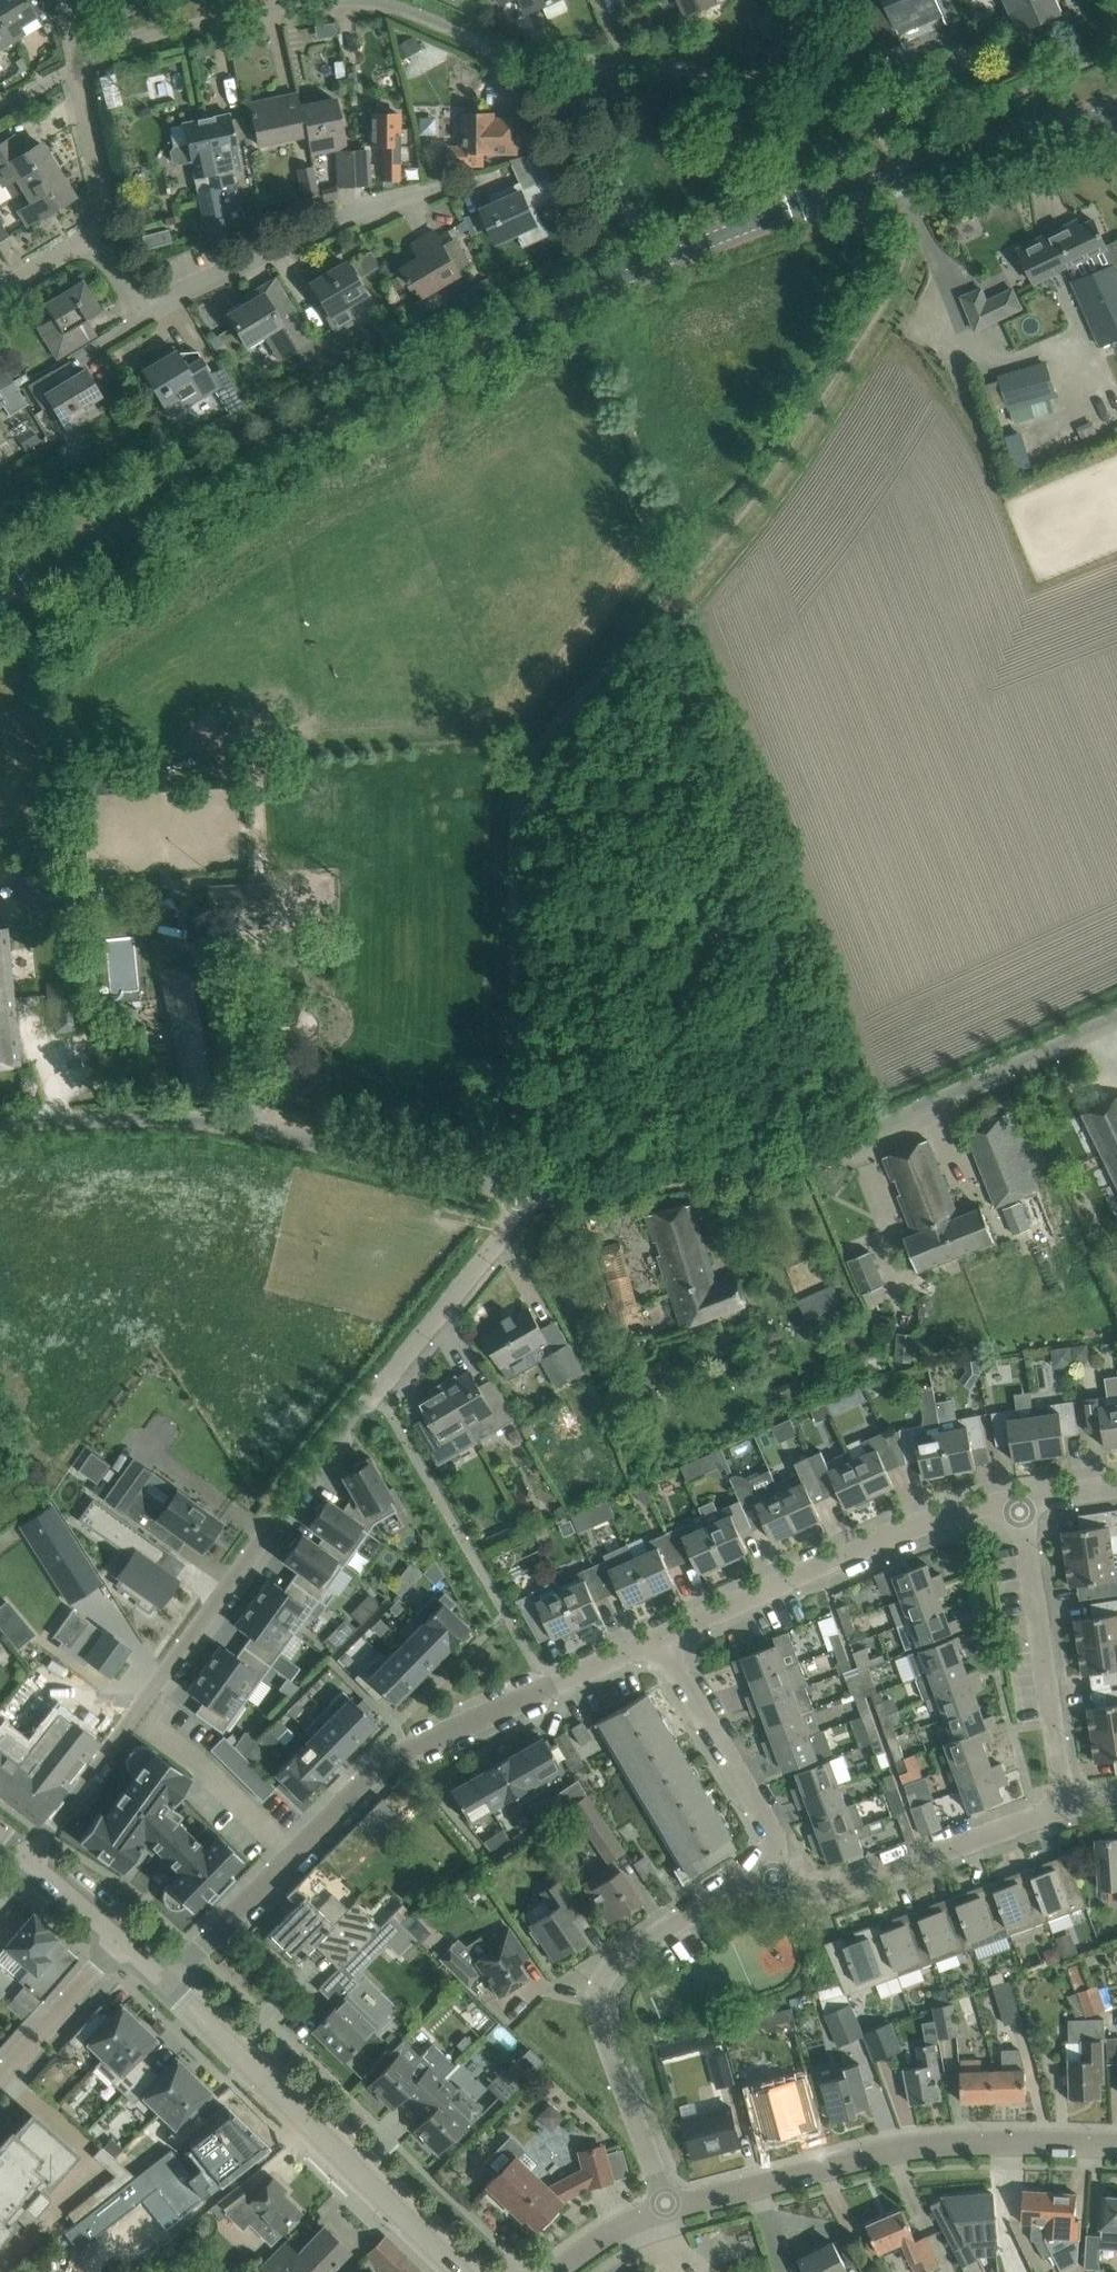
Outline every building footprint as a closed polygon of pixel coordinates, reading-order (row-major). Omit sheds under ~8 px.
[(42,0),(0,0),(0,23),(11,41),(23,33),(19,26),(35,16),(41,26),(54,18),(42,0)] [(569,8),(565,0),(523,0),(528,13),(543,6),(548,17),(551,18),(567,11),(569,8)] [(688,15),(722,0),(681,0),(688,15)] [(903,43),(897,29),(941,9),(937,0),(883,0),(883,1),(866,9),(885,52),(903,43)] [(1021,30),(1059,13),(1054,0),(1007,0),(1021,30)] [(123,6),(127,16),(138,12),(134,2),(123,6)] [(11,41),(0,23),(0,47),(11,41)] [(800,52),(806,44),(812,35),(801,27),(789,45),(800,52)] [(822,55),(828,46),(812,35),(806,44),(822,55)] [(405,44),(404,44),(410,56),(421,50),(415,38),(405,44)] [(305,136),(300,107),(297,94),(250,104),(259,146),(305,136)] [(300,107),(305,136),(309,153),(345,145),(335,99),(300,107)] [(517,152),(518,116),(495,116),(495,112),(463,111),(463,144),(447,144),(447,162),(483,163),(483,150),(493,150),(493,151),(517,152)] [(231,119),(229,113),(205,118),(208,134),(206,134),(208,146),(212,145),(215,158),(212,158),(229,228),(230,228),(230,227),(244,224),(239,201),(236,201),(227,154),(238,152),(235,141),(231,119)] [(399,128),(399,114),(372,114),(372,146),(383,146),(383,179),(399,179),(399,146),(410,146),(410,128),(399,128)] [(207,233),(229,228),(212,158),(215,158),(212,145),(208,146),(206,134),(208,134),(205,118),(182,123),(187,144),(173,147),(170,152),(172,161),(177,164),(192,161),(195,178),(205,176),(208,189),(198,191),(207,233)] [(57,169),(41,143),(16,159),(5,142),(0,145),(0,178),(12,198),(25,190),(57,169)] [(541,150),(511,157),(526,190),(536,185),(548,178),(550,177),(541,152),(541,150)] [(354,185),(368,184),(369,184),(367,151),(352,152),(354,185)] [(340,186),(354,185),(352,152),(338,152),(340,186)] [(313,165),(296,169),(302,194),(318,190),(313,167),(313,165)] [(33,203),(20,211),(28,224),(74,196),(57,169),(25,190),(33,203)] [(326,188),(321,189),(324,201),(338,199),(336,187),(326,188)] [(483,209),(498,242),(537,225),(522,191),(483,209)] [(1072,264),(1078,278),(1071,281),(1103,346),(1116,339),(1116,266),(1116,264),(1116,251),(1113,243),(1107,246),(1095,220),(1082,227),(1074,230),(1071,224),(1056,232),(1071,264),(1072,264)] [(0,221),(0,241),(9,236),(0,221)] [(146,249),(172,242),(168,229),(142,236),(146,249)] [(420,298),(461,274),(436,231),(422,239),(430,253),(403,269),(420,298)] [(1056,232),(1019,250),(1034,282),(1071,264),(1056,232)] [(343,264),(339,260),(328,267),(329,272),(311,283),(323,303),(319,305),(336,333),(355,321),(346,306),(365,294),(345,262),(343,264)] [(404,273),(392,280),(397,289),(410,282),(404,273)] [(489,277),(481,281),(487,294),(496,290),(489,277)] [(44,304),(53,318),(38,327),(57,358),(87,340),(78,325),(101,311),(83,281),(44,304)] [(982,289),(962,296),(976,330),(1022,311),(1013,289),(986,300),(982,289)] [(311,340),(296,315),(281,324),(262,294),(228,315),(247,345),(264,334),(274,350),(278,348),(284,357),(296,350),(311,375),(331,365),(315,338),(311,340)] [(218,334),(208,340),(216,352),(225,346),(218,334)] [(230,414),(245,404),(223,367),(211,374),(201,357),(187,366),(177,350),(142,371),(169,416),(215,389),(230,414)] [(15,351),(0,360),(10,375),(24,367),(15,351)] [(14,381),(10,375),(0,360),(0,359),(0,390),(14,381)] [(1009,411),(1052,398),(1058,396),(1047,361),(998,376),(1009,411)] [(52,370),(27,385),(42,410),(52,404),(66,428),(96,410),(90,401),(100,395),(85,370),(61,385),(52,370)] [(28,405),(14,381),(0,390),(0,408),(4,406),(10,416),(28,405)] [(1099,432),(1093,420),(1078,426),(1083,439),(1099,432)] [(70,440),(55,449),(66,467),(80,458),(70,440)] [(208,885),(209,916),(271,914),(270,883),(208,885)] [(20,1066),(8,928),(0,929),(0,1067),(20,1066)] [(187,1099),(232,1092),(209,957),(162,965),(175,1040),(176,1039),(187,1099)] [(45,983),(50,1017),(54,1016),(56,1030),(85,1026),(79,979),(45,983)] [(134,1054),(149,1051),(144,1026),(129,1028),(134,1054)] [(1116,1183),(1116,1098),(1083,1114),(1116,1183)] [(1039,1191),(1030,1169),(1040,1165),(1018,1110),(1008,1114),(1008,1113),(966,1130),(997,1208),(1039,1191)] [(928,1204),(950,1195),(928,1139),(884,1157),(893,1181),(896,1180),(902,1193),(899,1195),(914,1234),(905,1238),(918,1271),(957,1256),(948,1233),(941,1236),(928,1204)] [(948,1233),(957,1256),(995,1241),(982,1207),(959,1216),(950,1195),(928,1204),(941,1236),(948,1233)] [(646,1215),(655,1242),(659,1240),(663,1254),(659,1255),(682,1327),(748,1304),(737,1273),(716,1280),(693,1204),(646,1215)] [(594,1249),(619,1344),(633,1340),(625,1309),(638,1305),(621,1241),(594,1249)] [(863,1293),(883,1286),(884,1285),(870,1251),(849,1260),(863,1293)] [(834,1287),(799,1302),(807,1320),(842,1305),(834,1287)] [(484,1336),(503,1369),(550,1342),(529,1307),(501,1324),(502,1326),(484,1336)] [(897,1345),(896,1360),(917,1362),(919,1347),(920,1334),(898,1333),(897,1345)] [(569,1343),(542,1359),(558,1387),(585,1371),(569,1343)] [(1089,1343),(1072,1345),(1074,1363),(1091,1360),(1089,1343)] [(874,1351),(848,1362),(855,1378),(881,1366),(874,1351)] [(967,1371),(961,1380),(971,1389),(981,1375),(979,1359),(965,1362),(967,1371)] [(997,1360),(982,1362),(983,1371),(998,1370),(997,1360)] [(443,1382),(468,1426),(481,1419),(494,1432),(516,1419),(500,1390),(486,1397),(472,1372),(460,1379),(457,1374),(443,1382)] [(1084,1399),(1087,1423),(1088,1427),(1088,1431),(1088,1432),(1089,1432),(1089,1431),(1088,1427),(1102,1425),(1105,1447),(1113,1446),(1113,1448),(1116,1448),(1116,1375),(1105,1377),(1107,1396),(1084,1399)] [(456,1433),(468,1426),(443,1382),(429,1390),(432,1395),(420,1402),(435,1428),(421,1435),(438,1464),(461,1451),(456,1433)] [(864,1386),(851,1392),(857,1404),(870,1398),(864,1386)] [(1034,1416),(1040,1456),(1046,1455),(1046,1458),(1060,1456),(1059,1453),(1067,1452),(1063,1430),(1077,1428),(1078,1433),(1078,1434),(1079,1434),(1074,1400),(1049,1404),(1050,1413),(1034,1416)] [(1017,1409),(992,1412),(993,1423),(996,1440),(997,1445),(997,1446),(998,1446),(998,1445),(997,1445),(996,1440),(1011,1438),(1014,1460),(1021,1459),(1022,1462),(1035,1460),(1034,1457),(1040,1456),(1035,1423),(1034,1416),(1033,1406),(1017,1409)] [(950,1471),(939,1417),(938,1413),(924,1416),(923,1426),(900,1430),(906,1463),(907,1463),(907,1462),(906,1458),(920,1455),(924,1477),(931,1475),(932,1478),(945,1475),(944,1473),(950,1471)] [(939,1417),(950,1471),(956,1470),(956,1473),(969,1470),(969,1468),(976,1466),(972,1445),(986,1442),(987,1446),(986,1446),(986,1447),(987,1447),(981,1414),(956,1419),(951,1415),(939,1417)] [(868,1452),(853,1458),(872,1499),(887,1493),(885,1490),(895,1485),(886,1465),(897,1460),(899,1464),(899,1465),(900,1465),(886,1434),(864,1444),(868,1452)] [(718,1449),(703,1456),(709,1470),(724,1464),(719,1452),(718,1449)] [(850,1451),(827,1461),(822,1450),(808,1456),(825,1493),(837,1487),(846,1507),(855,1503),(857,1506),(872,1499),(850,1451)] [(354,1493),(341,1512),(363,1528),(362,1529),(367,1533),(374,1523),(396,1510),(404,1506),(392,1486),(385,1491),(375,1475),(379,1473),(370,1456),(351,1467),(353,1471),(344,1476),(354,1493)] [(822,1518),(813,1498),(825,1493),(808,1456),(796,1462),(800,1473),(777,1484),(799,1532),(814,1525),(812,1522),(822,1518)] [(133,1460),(105,1499),(177,1551),(178,1550),(170,1545),(179,1534),(200,1549),(206,1542),(209,1544),(218,1532),(214,1530),(220,1522),(176,1491),(162,1511),(137,1493),(151,1473),(133,1460)] [(736,1474),(730,1477),(736,1491),(740,1500),(752,1526),(764,1520),(773,1540),(782,1536),(784,1539),(799,1532),(777,1484),(762,1490),(755,1493),(748,1477),(736,1474)] [(168,1551),(93,1498),(78,1520),(130,1556),(117,1575),(120,1577),(115,1584),(136,1600),(134,1603),(149,1614),(157,1603),(161,1606),(178,1580),(158,1566),(168,1551)] [(740,1531),(752,1526),(740,1500),(718,1510),(722,1519),(708,1525),(726,1565),(741,1558),(739,1555),(749,1551),(740,1531)] [(314,1511),(317,1513),(309,1524),(324,1535),(316,1546),(338,1562),(337,1564),(342,1567),(367,1533),(362,1529),(363,1528),(341,1512),(326,1501),(323,1505),(320,1503),(314,1511)] [(51,1505),(20,1524),(69,1602),(100,1582),(51,1505)] [(586,1509),(572,1516),(573,1518),(579,1531),(593,1525),(586,1509)] [(1113,1552),(1116,1552),(1116,1509),(1079,1515),(1081,1529),(1063,1532),(1067,1559),(1113,1552)] [(726,1565),(708,1525),(696,1531),(692,1522),(667,1533),(679,1558),(691,1552),(700,1573),(709,1568),(711,1571),(726,1565)] [(667,1564),(679,1558),(667,1533),(645,1543),(649,1551),(635,1558),(653,1597),(668,1591),(666,1588),(675,1583),(667,1564)] [(298,1539),(295,1537),(289,1545),(292,1547),(284,1558),(299,1569),(291,1580),(319,1600),(318,1600),(325,1605),(335,1593),(327,1588),(342,1567),(337,1564),(338,1562),(316,1546),(315,1547),(301,1536),(298,1539)] [(635,1558),(629,1543),(605,1554),(607,1560),(594,1565),(606,1591),(618,1585),(627,1605),(636,1601),(638,1604),(653,1597),(635,1558)] [(1067,1559),(1071,1586),(1097,1582),(1100,1597),(1116,1594),(1116,1569),(1113,1552),(1067,1559)] [(928,1563),(912,1569),(908,1560),(875,1575),(882,1589),(890,1593),(899,1590),(902,1599),(945,1583),(941,1573),(932,1577),(928,1563)] [(410,1586),(423,1573),(410,1564),(399,1579),(410,1586)] [(593,1596),(606,1591),(594,1565),(572,1575),(558,1582),(580,1630),(595,1623),(593,1620),(602,1616),(593,1596)] [(268,1581),(252,1602),(294,1633),(309,1613),(316,1619),(325,1605),(318,1600),(319,1600),(291,1580),(283,1592),(268,1581)] [(534,1593),(516,1600),(533,1628),(533,1629),(534,1629),(534,1628),(533,1628),(531,1624),(545,1618),(554,1638),(563,1634),(564,1637),(580,1630),(558,1582),(557,1580),(533,1590),(534,1593)] [(898,1626),(944,1609),(940,1597),(949,1593),(945,1583),(902,1599),(890,1604),(898,1626)] [(468,1629),(449,1610),(455,1604),(444,1593),(438,1599),(433,1595),(414,1614),(423,1623),(424,1622),(449,1646),(448,1647),(449,1648),(468,1629)] [(396,1616),(406,1605),(399,1598),(389,1609),(396,1616)] [(1116,1642),(1116,1599),(1100,1602),(1102,1616),(1076,1620),(1080,1647),(1116,1642)] [(294,1633),(252,1602),(236,1624),(251,1635),(244,1646),(271,1666),(294,1633)] [(843,1621),(852,1618),(847,1604),(838,1608),(843,1621)] [(368,1617),(358,1607),(351,1614),(361,1624),(368,1617)] [(105,1632),(89,1621),(72,1609),(53,1635),(70,1648),(67,1651),(84,1663),(87,1658),(109,1674),(128,1648),(105,1632)] [(906,1649),(962,1629),(958,1618),(949,1622),(944,1609),(898,1626),(906,1649)] [(379,1636),(389,1627),(380,1618),(371,1626),(379,1636)] [(852,1618),(843,1621),(846,1630),(847,1634),(856,1631),(855,1627),(852,1618)] [(346,1639),(357,1627),(349,1620),(338,1631),(346,1639)] [(424,1622),(423,1623),(405,1641),(430,1665),(448,1647),(449,1646),(424,1622)] [(751,1680),(785,1668),(800,1662),(789,1631),(774,1637),(777,1645),(734,1660),(738,1671),(747,1668),(751,1680)] [(835,1649),(844,1646),(839,1633),(830,1636),(835,1649)] [(909,1654),(908,1654),(912,1663),(917,1677),(963,1660),(959,1648),(967,1645),(964,1634),(921,1650),(909,1654)] [(387,1660),(411,1684),(430,1665),(405,1641),(387,1659),(387,1660)] [(1080,1647),(1084,1674),(1110,1670),(1112,1685),(1116,1684),(1116,1642),(1080,1647)] [(271,1666),(244,1646),(235,1657),(220,1647),(205,1668),(247,1698),(271,1666)] [(853,1669),(849,1659),(844,1646),(835,1649),(840,1662),(837,1663),(840,1674),(853,1669)] [(867,1647),(854,1652),(855,1656),(860,1669),(869,1666),(885,1660),(883,1654),(871,1659),(867,1647)] [(71,1687),(82,1673),(55,1652),(44,1665),(71,1687)] [(360,1671),(354,1677),(379,1701),(384,1695),(393,1703),(411,1684),(387,1660),(387,1659),(379,1652),(360,1671)] [(928,1699),(980,1680),(977,1670),(968,1673),(963,1660),(917,1677),(925,1700),(928,1699)] [(751,1706),(793,1690),(809,1684),(800,1662),(785,1668),(751,1680),(756,1693),(747,1696),(751,1706)] [(860,1669),(862,1676),(867,1689),(876,1686),(869,1666),(860,1669)] [(205,1668),(189,1690),(204,1701),(195,1713),(222,1732),(232,1718),(247,1698),(205,1668)] [(84,1719),(29,1676),(1,1712),(0,1714),(0,1781),(2,1783),(0,1786),(0,1792),(38,1822),(64,1789),(62,1787),(97,1742),(86,1734),(93,1725),(84,1719)] [(852,1694),(854,1694),(864,1690),(867,1689),(862,1676),(847,1681),(852,1694)] [(289,1697),(299,1687),(287,1678),(279,1689),(289,1697)] [(946,1718),(980,1705),(975,1693),(984,1690),(980,1680),(928,1699),(932,1710),(942,1707),(946,1718)] [(768,1725),(802,1713),(815,1708),(806,1686),(809,1685),(809,1684),(793,1690),(751,1706),(755,1716),(763,1713),(768,1725)] [(1116,1731),(1116,1689),(1113,1690),(1115,1704),(1089,1708),(1093,1735),(1116,1731)] [(342,1690),(324,1708),(357,1740),(375,1722),(366,1713),(372,1707),(362,1698),(356,1704),(342,1690)] [(864,1690),(854,1694),(859,1707),(868,1703),(864,1690)] [(644,1694),(593,1724),(594,1726),(599,1723),(682,1864),(673,1869),(681,1884),(683,1883),(681,1881),(735,1848),(728,1835),(726,1837),(721,1829),(723,1828),(714,1812),(712,1813),(707,1805),(709,1804),(700,1788),(698,1789),(693,1781),(695,1780),(686,1764),(684,1766),(679,1758),(681,1756),(672,1741),(670,1742),(665,1734),(667,1733),(658,1717),(656,1718),(651,1710),(653,1709),(644,1694)] [(880,1717),(889,1713),(885,1700),(875,1703),(880,1717)] [(297,1703),(288,1711),(294,1718),(303,1710),(297,1703)] [(997,1725),(993,1715),(984,1718),(980,1705),(946,1718),(954,1740),(988,1728),(988,1729),(997,1725)] [(357,1740),(324,1708),(305,1727),(338,1759),(357,1740)] [(767,1751),(810,1735),(802,1713),(768,1725),(772,1738),(764,1741),(767,1751)] [(889,1713),(880,1717),(885,1730),(894,1727),(889,1713)] [(279,1720),(269,1730),(277,1738),(287,1727),(279,1720)] [(581,1722),(571,1728),(580,1745),(591,1738),(581,1722)] [(872,1742),(881,1738),(876,1725),(867,1728),(872,1742)] [(293,1753),(320,1780),(321,1779),(320,1778),(338,1759),(305,1727),(304,1728),(312,1736),(295,1754),(294,1753),(293,1753)] [(992,1738),(988,1729),(988,1728),(954,1740),(945,1743),(954,1766),(988,1754),(983,1741),(992,1738)] [(780,1758),(785,1771),(832,1753),(824,1730),(810,1735),(767,1751),(771,1761),(780,1758)] [(1093,1735),(1096,1762),(1116,1759),(1116,1731),(1093,1735)] [(554,1738),(573,1771),(583,1764),(564,1732),(554,1738)] [(223,1735),(210,1749),(262,1801),(276,1787),(223,1735)] [(520,1751),(537,1781),(538,1780),(560,1768),(542,1738),(520,1751)] [(881,1738),(872,1742),(876,1755),(881,1768),(890,1765),(886,1752),(881,1738)] [(896,1761),(905,1758),(901,1745),(891,1748),(896,1761)] [(79,1840),(123,1872),(130,1863),(133,1864),(139,1855),(137,1854),(144,1844),(140,1841),(144,1837),(156,1849),(172,1865),(180,1872),(166,1886),(166,1887),(165,1888),(164,1889),(164,1890),(163,1891),(163,1892),(163,1893),(163,1894),(163,1895),(163,1896),(163,1897),(163,1898),(163,1899),(163,1900),(164,1900),(164,1901),(164,1902),(165,1902),(165,1903),(166,1904),(167,1905),(168,1906),(169,1907),(170,1907),(170,1908),(171,1908),(172,1908),(173,1908),(173,1909),(174,1909),(175,1909),(176,1909),(177,1909),(178,1909),(179,1909),(180,1908),(181,1908),(182,1908),(182,1907),(183,1907),(184,1906),(185,1906),(185,1905),(186,1905),(191,1910),(205,1897),(211,1903),(235,1878),(229,1872),(242,1858),(218,1834),(215,1837),(205,1826),(194,1837),(174,1818),(164,1808),(168,1804),(171,1807),(192,1779),(192,1778),(151,1749),(150,1748),(149,1748),(148,1747),(147,1747),(146,1747),(146,1746),(145,1746),(144,1746),(143,1746),(142,1746),(141,1746),(140,1746),(139,1746),(138,1746),(138,1747),(137,1747),(136,1747),(135,1748),(134,1748),(133,1749),(132,1749),(132,1750),(131,1750),(131,1751),(130,1751),(130,1752),(129,1753),(128,1754),(128,1755),(127,1756),(127,1757),(127,1758),(127,1759),(126,1759),(126,1760),(126,1761),(126,1762),(126,1763),(126,1764),(126,1765),(127,1765),(127,1766),(127,1767),(127,1768),(128,1768),(128,1769),(128,1770),(129,1770),(129,1771),(130,1772),(131,1773),(132,1774),(133,1775),(134,1776),(105,1816),(100,1812),(79,1840)] [(538,1780),(537,1781),(520,1751),(508,1757),(508,1756),(496,1763),(514,1795),(513,1796),(518,1804),(543,1790),(538,1780)] [(293,1753),(275,1772),(301,1799),(320,1780),(293,1753)] [(905,1758),(896,1761),(901,1774),(904,1785),(924,1778),(916,1754),(905,1758)] [(962,1789),(1005,1773),(1001,1763),(992,1766),(988,1754),(954,1766),(962,1789)] [(797,1798),(839,1783),(831,1760),(797,1772),(802,1785),(793,1788),(797,1798)] [(513,1796),(514,1795),(496,1763),(484,1769),(484,1771),(473,1777),(491,1807),(502,1801),(502,1802),(513,1796)] [(971,1812),(1004,1799),(1000,1786),(1008,1783),(1005,1773),(962,1789),(971,1812)] [(889,1790),(898,1787),(893,1774),(884,1777),(889,1790)] [(491,1807),(473,1777),(450,1790),(468,1820),(491,1807)] [(574,1782),(562,1791),(571,1804),(583,1796),(574,1782)] [(848,1805),(847,1805),(839,1783),(797,1798),(800,1808),(809,1805),(814,1818),(848,1805)] [(889,1790),(886,1791),(894,1814),(897,1813),(906,1809),(903,1800),(898,1787),(889,1790)] [(912,1807),(922,1804),(917,1791),(908,1794),(912,1807)] [(571,1804),(568,1806),(607,1863),(625,1851),(586,1794),(583,1796),(571,1804)] [(371,1837),(395,1813),(381,1800),(358,1824),(371,1837)] [(923,1835),(942,1828),(932,1800),(922,1804),(912,1807),(923,1835)] [(865,1824),(856,1802),(847,1805),(848,1805),(814,1818),(818,1830),(810,1833),(813,1843),(865,1824)] [(544,1807),(543,1814),(546,1819),(555,1814),(549,1804),(544,1807)] [(907,1841),(916,1838),(906,1809),(897,1813),(907,1841)] [(524,1814),(513,1821),(521,1832),(531,1825),(524,1814)] [(873,1833),(870,1823),(869,1822),(865,1824),(813,1843),(817,1854),(826,1850),(831,1863),(864,1851),(859,1838),(873,1833)] [(503,1829),(491,1837),(498,1848),(498,1849),(510,1841),(509,1840),(503,1829)] [(1100,1889),(1116,1888),(1116,1839),(1097,1840),(1100,1889)] [(1033,1877),(1049,1920),(1087,1906),(1068,1854),(1043,1863),(1046,1872),(1033,1877)] [(644,1879),(654,1872),(644,1856),(633,1863),(644,1879)] [(608,1922),(639,1901),(614,1864),(583,1885),(608,1922)] [(1049,1920),(1033,1877),(1030,1868),(1006,1877),(1009,1886),(996,1890),(1011,1934),(1049,1920)] [(552,1959),(584,1938),(570,1918),(583,1909),(562,1878),(539,1893),(551,1909),(529,1924),(531,1929),(528,1931),(537,1943),(540,1941),(552,1959)] [(1011,1934),(996,1890),(993,1882),(968,1891),(971,1899),(958,1904),(974,1948),(1011,1934)] [(360,1920),(334,1894),(318,1911),(294,1888),(288,1895),(298,1904),(264,1939),(277,1953),(283,1947),(298,1961),(320,1938),(340,1959),(335,1964),(338,1968),(358,1949),(358,1950),(381,1928),(367,1913),(360,1920)] [(974,1948),(958,1904),(955,1896),(931,1905),(934,1913),(921,1918),(936,1962),(974,1948)] [(936,1962),(921,1918),(918,1910),(893,1919),(896,1927),(883,1932),(898,1976),(936,1962)] [(0,1952),(0,1964),(18,1980),(41,2000),(78,1958),(46,1930),(48,1927),(46,1925),(46,1921),(40,1916),(36,1916),(33,1914),(5,1946),(0,1952)] [(417,1917),(406,1928),(417,1939),(428,1929),(417,1917)] [(898,1976),(883,1932),(880,1923),(856,1932),(859,1941),(845,1946),(852,1967),(839,1972),(837,1966),(835,1967),(847,1994),(898,1976)] [(499,1996),(526,1977),(514,1959),(525,1952),(508,1927),(485,1943),(490,1950),(475,1961),(499,1996)] [(338,1968),(320,1987),(335,2002),(354,1983),(350,1980),(387,1943),(376,1932),(358,1950),(358,1949),(338,1968)] [(1073,1937),(1058,1942),(1063,1958),(1079,1952),(1073,1937)] [(468,1986),(478,1975),(450,1947),(439,1959),(468,1986)] [(1084,2013),(1086,2016),(1105,2009),(1098,1984),(1090,1987),(1079,1961),(1066,1966),(1077,1992),(1084,2013)] [(1010,1980),(993,1985),(1004,2024),(1022,2019),(1010,1980)] [(957,1997),(964,2015),(967,2025),(981,2021),(978,2010),(972,1992),(957,1997)] [(1075,2016),(1084,2013),(1077,1992),(1067,1995),(1075,2016)] [(334,2009),(333,2008),(312,2030),(343,2059),(364,2038),(363,2037),(376,2024),(347,1995),(334,2009)] [(932,2006),(938,2038),(959,2034),(953,2002),(932,2006)] [(838,2044),(862,2035),(850,2003),(826,2013),(838,2044)] [(138,2022),(131,2015),(134,2013),(125,2004),(123,2006),(121,2004),(104,2021),(94,2011),(69,2040),(78,2049),(86,2041),(103,2057),(95,2065),(95,2066),(138,2022)] [(793,2009),(792,2009),(792,2008),(775,2012),(778,2023),(795,2019),(794,2017),(795,2017),(793,2009)] [(1103,2059),(1107,2059),(1107,2039),(1105,2016),(1068,2018),(1069,2040),(1081,2040),(1082,2059),(1070,2059),(1071,2098),(1101,2097),(1100,2081),(1104,2081),(1103,2059)] [(890,2021),(863,2032),(874,2059),(901,2047),(890,2021)] [(149,2065),(140,2056),(156,2039),(138,2022),(95,2066),(123,2093),(149,2065)] [(663,2059),(724,2042),(721,2031),(660,2047),(663,2059)] [(462,2051),(472,2041),(465,2035),(456,2044),(462,2051)] [(1109,2039),(1110,2064),(1116,2063),(1116,2039),(1109,2039)] [(394,2059),(369,2084),(392,2107),(409,2090),(420,2101),(443,2078),(455,2065),(433,2043),(420,2055),(407,2069),(395,2058),(394,2059)] [(937,2078),(942,2077),(935,2043),(916,2047),(920,2065),(905,2068),(912,2104),(941,2098),(937,2078)] [(541,2062),(527,2049),(506,2071),(519,2084),(541,2062)] [(993,2069),(994,2100),(1026,2099),(1025,2069),(1019,2049),(1002,2050),(1002,2069),(993,2069)] [(709,2055),(718,2087),(736,2082),(727,2050),(709,2055)] [(193,2075),(187,2069),(189,2066),(180,2057),(177,2060),(175,2058),(159,2075),(149,2065),(123,2093),(134,2103),(141,2095),(158,2111),(193,2075)] [(994,2100),(993,2069),(982,2070),(982,2058),(961,2058),(962,2101),(994,2100)] [(857,2110),(871,2106),(860,2062),(845,2066),(847,2075),(823,2081),(834,2121),(859,2114),(857,2110)] [(519,2084),(506,2071),(504,2069),(485,2087),(501,2103),(519,2084)] [(158,2111),(175,2128),(168,2136),(176,2144),(206,2120),(195,2110),(212,2093),(193,2075),(158,2111)] [(443,2078),(420,2101),(431,2112),(415,2129),(437,2152),(442,2147),(445,2150),(454,2141),(451,2138),(467,2122),(470,2125),(481,2113),(481,2107),(462,2087),(455,2088),(454,2089),(443,2078)] [(767,2139),(817,2125),(804,2078),(754,2091),(767,2139)] [(565,2119),(550,2105),(537,2119),(551,2133),(565,2119)] [(76,2223),(65,2231),(79,2250),(157,2188),(165,2198),(179,2216),(204,2195),(203,2194),(220,2181),(222,2184),(268,2147),(225,2106),(206,2120),(176,2144),(175,2144),(176,2145),(186,2137),(205,2162),(191,2173),(171,2148),(135,2176),(134,2175),(75,2222),(76,2223)] [(741,2145),(731,2106),(684,2119),(693,2155),(724,2146),(725,2150),(741,2145)] [(11,2132),(0,2145),(0,2237),(14,2221),(11,2218),(15,2213),(26,2222),(50,2196),(39,2186),(44,2181),(47,2184),(75,2152),(32,2114),(14,2135),(11,2132)] [(112,2137),(103,2148),(113,2156),(122,2146),(112,2137)] [(496,2176),(486,2186),(520,2219),(523,2215),(535,2227),(561,2201),(588,2187),(611,2180),(604,2155),(602,2146),(579,2152),(583,2169),(547,2188),(530,2171),(525,2176),(512,2163),(516,2158),(502,2145),(483,2164),(496,2176)] [(115,2175),(67,2212),(75,2222),(134,2175),(113,2156),(103,2148),(101,2146),(93,2155),(111,2171),(115,2175)] [(604,2155),(611,2180),(629,2175),(622,2150),(604,2155)] [(239,2185),(212,2208),(221,2219),(227,2214),(243,2229),(251,2221),(260,2211),(282,2233),(301,2213),(282,2195),(286,2190),(273,2177),(251,2200),(239,2185)] [(1024,2190),(1022,2224),(1032,2225),(1031,2239),(1034,2239),(1044,2258),(1049,2256),(1053,2253),(1045,2240),(1045,2239),(1046,2239),(1046,2238),(1048,2192),(1024,2190)] [(947,2196),(931,2205),(963,2266),(979,2258),(978,2256),(969,2239),(997,2237),(993,2192),(964,2195),(964,2200),(950,2201),(947,2196)] [(1045,2239),(1045,2240),(1053,2253),(1058,2263),(1062,2270),(1078,2263),(1081,2219),(1076,2219),(1077,2194),(1048,2192),(1046,2238),(1046,2239),(1045,2239)] [(1100,2227),(1116,2228),(1116,2196),(1102,2195),(1100,2227)] [(927,2235),(916,2240),(903,2209),(868,2225),(874,2239),(868,2242),(873,2254),(879,2251),(880,2253),(909,2240),(910,2245),(905,2247),(916,2271),(929,2271),(941,2267),(927,2235)] [(349,2251),(323,2226),(297,2253),(285,2242),(262,2266),(268,2271),(297,2271),(329,2271),(349,2251)] [(1087,2234),(1085,2268),(1100,2268),(1102,2235),(1087,2234)] [(385,2235),(365,2254),(383,2271),(423,2271),(385,2235)] [(834,2243),(831,2244),(829,2240),(814,2248),(816,2252),(801,2260),(808,2271),(853,2271),(852,2269),(849,2271),(834,2243)]
